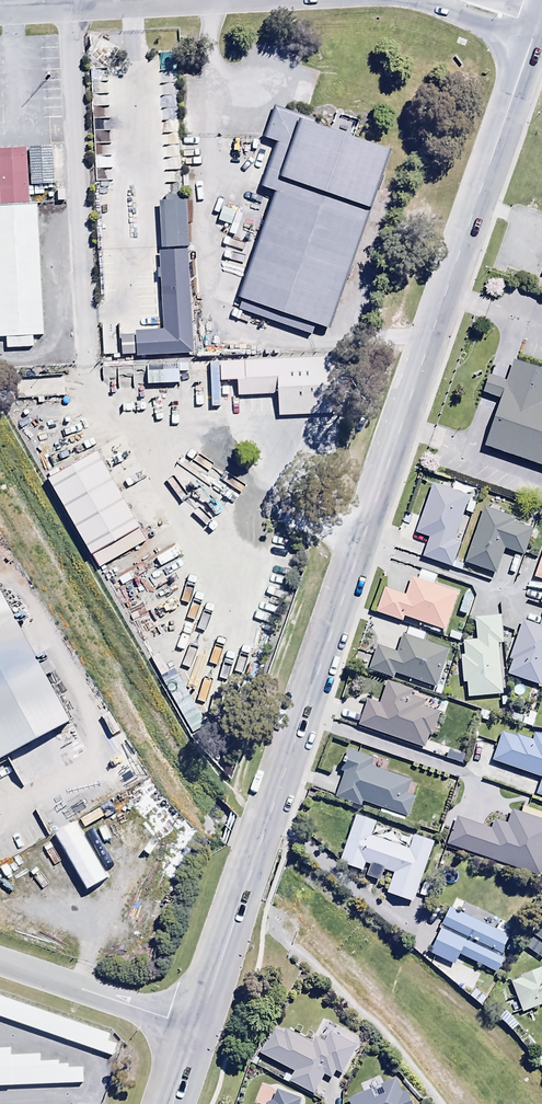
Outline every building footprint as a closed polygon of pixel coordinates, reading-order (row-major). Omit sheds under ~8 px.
[(118,48),(99,39),(89,59),(108,68),(118,48)] [(396,146),(278,108),(268,141),(286,147),(237,299),(335,331),(396,146)] [(55,144),(28,146),(29,185),(56,184),(55,144)] [(0,147),(0,200),(29,199),(29,185),(28,146),(0,147)] [(122,332),(124,364),(185,361),(177,203),(146,205),(153,330),(122,332)] [(41,206),(0,207),(0,340),(45,338),(41,206)] [(236,212),(223,209),(220,223),(232,226),(236,212)] [(336,359),(229,366),(230,383),(241,382),(242,400),(283,398),(284,418),(340,414),(336,359)] [(487,447),(541,466),(541,371),(516,362),(510,382),(504,400),(487,447)] [(492,396),(504,400),(510,382),(498,378),(491,376),(485,393),(492,396)] [(145,542),(96,450),(48,475),(97,567),(145,542)] [(470,499),(434,486),(417,537),(430,541),(423,560),(453,570),(461,546),(455,544),(470,499)] [(515,521),(484,511),(466,565),(496,576),(504,551),(524,557),(533,532),(514,526),(515,521)] [(406,596),(385,589),(376,615),(403,624),(405,620),(445,633),(458,595),(412,579),(406,596)] [(2,589),(0,590),(0,760),(74,720),(2,589)] [(502,619),(477,620),(478,642),(465,643),(466,657),(462,657),(464,685),(468,685),(469,700),(503,698),(500,646),(504,646),(502,619)] [(524,623),(511,661),(514,663),(509,677),(540,688),(541,683),(541,623),(540,629),(524,623)] [(397,654),(378,647),(369,672),(393,681),(395,676),(436,691),(450,653),(404,636),(397,654)] [(412,698),(413,693),(388,686),(382,705),(368,701),(359,728),(426,749),(430,737),(433,738),(441,714),(423,709),(425,703),(412,698)] [(503,733),(493,763),(541,779),(541,738),(537,737),(535,744),(503,733)] [(375,761),(347,752),(340,775),(346,777),(339,800),(362,808),(363,805),(409,819),(415,800),(405,797),(410,782),(372,770),(375,761)] [(457,820),(448,848),(539,878),(541,869),(541,823),(514,814),(510,827),(496,822),(493,831),(457,820)] [(377,823),(356,817),(340,866),(363,873),(365,866),(370,868),(367,877),(381,882),(384,872),(394,875),(388,895),(415,904),(435,845),(415,838),(411,852),(372,839),(377,823)] [(109,880),(76,825),(55,838),(88,893),(109,880)] [(509,938),(449,910),(439,931),(442,932),(431,955),(456,966),(460,958),(498,975),(504,961),(500,959),(509,938)] [(534,937),(541,943),(541,925),(534,937)] [(512,985),(523,1014),(541,1007),(541,971),(522,978),(523,981),(512,985)] [(0,1000),(0,1020),(120,1063),(126,1044),(0,1000)] [(325,1045),(317,1041),(314,1046),(288,1033),(286,1038),(274,1032),(261,1056),(295,1074),(289,1084),(314,1097),(324,1077),(332,1081),(336,1073),(343,1077),(358,1049),(330,1035),(325,1045)] [(0,1049),(0,1091),(86,1087),(85,1071),(67,1072),(67,1066),(51,1067),(51,1059),(17,1061),(17,1048),(0,1049)] [(348,1102),(349,1103),(413,1103),(408,1094),(403,1096),(397,1082),(348,1102)] [(301,1103),(278,1095),(275,1103),(300,1103),(301,1103)]
